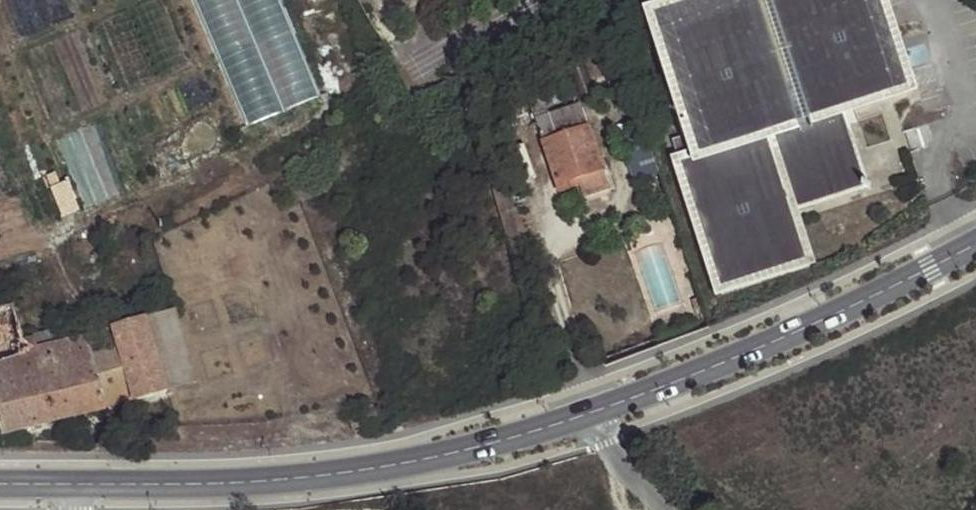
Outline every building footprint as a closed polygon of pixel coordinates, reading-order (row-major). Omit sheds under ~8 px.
[(246,127),(323,95),(282,0),(192,0),(246,127)] [(653,24),(692,144),(674,150),(721,299),(811,271),(794,219),(868,196),(843,122),(913,99),(881,0),(727,0),(653,24)] [(594,92),(585,66),(570,72),(578,97),(594,92)] [(610,188),(581,104),(550,114),(541,86),(523,91),(559,191),(579,185),(583,197),(610,188)] [(516,183),(535,176),(522,143),(504,150),(516,183)] [(0,313),(0,430),(1,435),(107,410),(105,403),(130,396),(131,403),(133,403),(171,391),(148,321),(86,338),(84,329),(70,331),(69,329),(34,337),(33,341),(24,342),(15,309),(0,313)] [(175,312),(148,321),(171,391),(198,383),(175,312)] [(105,403),(107,410),(131,403),(130,396),(105,403)]
